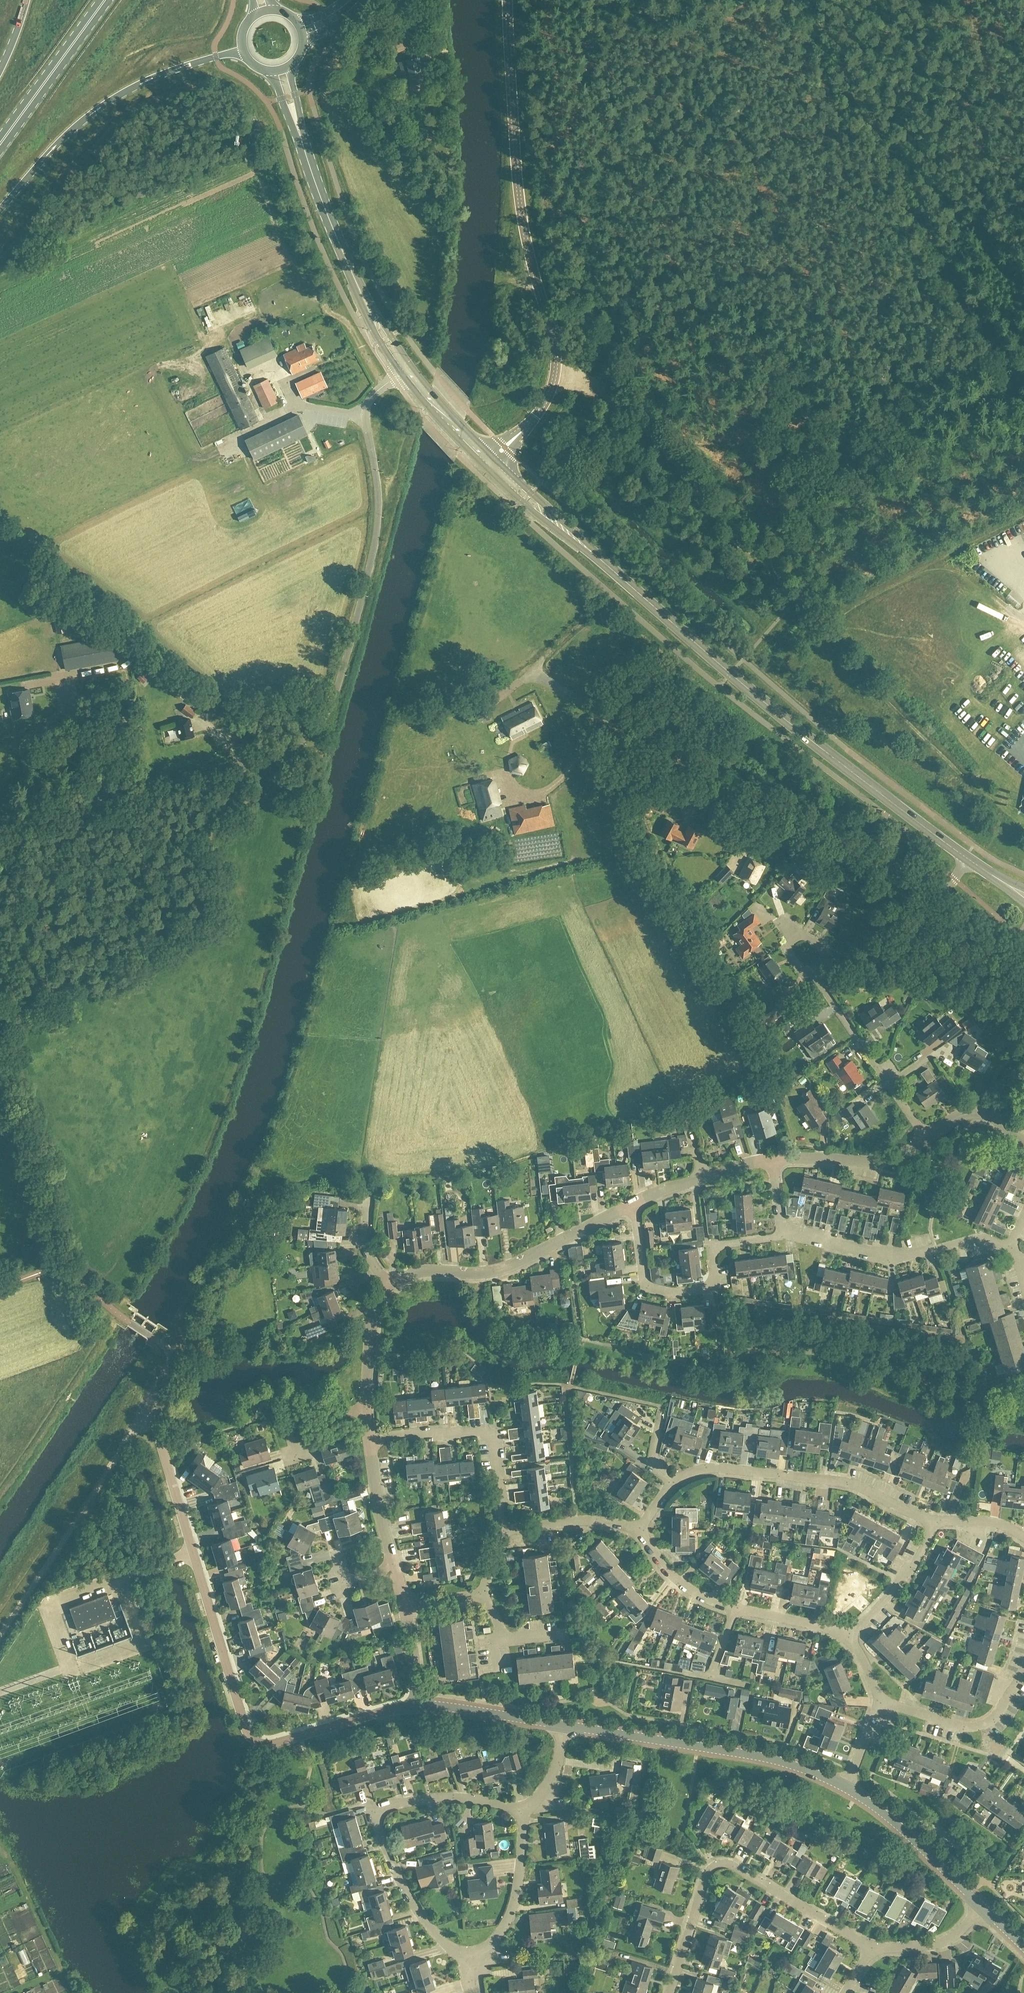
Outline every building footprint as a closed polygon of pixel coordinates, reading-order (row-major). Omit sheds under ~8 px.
[(430,77),(424,56),(418,58),(418,57),(406,60),(406,61),(400,62),(406,85),(412,84),(424,81),(423,78),(430,77)] [(254,297),(249,298),(253,310),(258,308),(254,297)] [(252,345),(240,350),(247,367),(276,354),(268,337),(252,345)] [(297,349),(284,355),(292,375),(306,368),(305,365),(319,360),(312,346),(306,348),(304,344),(296,347),(297,349)] [(224,348),(206,356),(241,430),(259,422),(224,348)] [(318,374),(296,383),(302,398),(324,388),(327,386),(321,372),(318,374)] [(278,403),(268,380),(253,386),(264,409),(278,403)] [(298,415),(246,440),(252,453),(255,460),(298,439),(308,435),(298,415)] [(66,670),(123,659),(118,636),(61,647),(66,670)] [(22,691),(10,693),(14,718),(34,714),(31,699),(30,699),(30,695),(29,689),(22,691)] [(508,731),(512,739),(543,724),(532,702),(519,709),(519,710),(516,712),(515,711),(501,718),(505,726),(506,726),(509,731),(508,731)] [(196,712),(186,705),(182,711),(191,718),(196,712)] [(485,714),(476,717),(478,723),(487,720),(485,714)] [(190,720),(177,723),(181,739),(194,736),(190,720)] [(552,746),(549,741),(539,746),(541,752),(552,746)] [(554,825),(550,804),(527,810),(526,805),(509,809),(515,834),(554,825)] [(648,818),(651,810),(647,808),(643,815),(648,818)] [(669,820),(661,834),(672,840),(673,838),(693,848),(701,833),(689,826),(685,834),(677,830),(679,826),(669,820)] [(740,876),(756,884),(765,866),(749,858),(740,876)] [(734,872),(727,865),(716,877),(722,883),(734,872)] [(797,867),(789,877),(786,874),(778,883),(786,890),(782,895),(793,904),(806,889),(798,883),(805,874),(797,867)] [(836,879),(833,884),(840,888),(843,883),(836,879)] [(823,910),(816,921),(830,930),(831,929),(837,933),(846,919),(850,912),(829,900),(823,897),(817,906),(823,910)] [(751,928),(760,922),(754,915),(738,926),(741,929),(734,934),(742,945),(737,949),(743,957),(750,952),(749,951),(761,943),(751,928)] [(722,933),(716,928),(710,936),(715,940),(722,933)] [(769,956),(758,964),(760,967),(760,968),(773,986),(785,978),(772,959),(771,959),(769,956)] [(781,1007),(777,1001),(760,1014),(768,1025),(777,1018),(773,1013),(781,1007)] [(878,1003),(861,1015),(872,1030),(883,1023),(886,1027),(901,1017),(893,1007),(885,1012),(878,1003)] [(935,1017),(918,1031),(929,1044),(940,1035),(946,1041),(961,1029),(951,1018),(943,1026),(935,1017)] [(975,1024),(971,1017),(962,1023),(966,1030),(975,1024)] [(981,1021),(977,1026),(982,1029),(985,1023),(981,1021)] [(821,1025),(815,1029),(810,1022),(795,1032),(805,1047),(811,1043),(819,1055),(826,1050),(823,1045),(831,1039),(821,1025)] [(962,1033),(950,1041),(958,1046),(959,1044),(965,1035),(962,1033)] [(965,1035),(959,1044),(967,1049),(960,1060),(977,1071),(989,1052),(975,1043),(977,1040),(966,1033),(965,1035)] [(790,1058),(803,1050),(797,1042),(784,1051),(790,1058)] [(827,1063),(834,1073),(837,1071),(850,1089),(864,1079),(851,1061),(844,1066),(837,1056),(827,1063)] [(937,1081),(936,1081),(928,1069),(921,1073),(929,1085),(918,1094),(927,1107),(939,1098),(939,1099),(946,1095),(937,1081)] [(803,1095),(807,1101),(798,1107),(812,1127),(826,1118),(818,1107),(820,1106),(810,1091),(803,1095)] [(718,1102),(723,1120),(714,1123),(720,1143),(737,1138),(734,1126),(741,1124),(733,1097),(718,1102)] [(877,1120),(867,1104),(858,1110),(853,1103),(841,1111),(847,1118),(853,1114),(863,1129),(877,1120)] [(776,1132),(768,1109),(749,1114),(757,1138),(776,1132)] [(680,1124),(679,1113),(668,1114),(669,1125),(680,1124)] [(667,1140),(654,1142),(657,1168),(670,1166),(669,1158),(681,1157),(680,1144),(680,1139),(667,1140)] [(742,1140),(735,1142),(737,1149),(744,1147),(742,1140)] [(640,1145),(634,1146),(636,1158),(636,1161),(643,1160),(644,1169),(657,1168),(654,1142),(640,1144),(640,1145)] [(634,1145),(627,1145),(629,1158),(636,1158),(634,1146),(634,1145)] [(619,1185),(617,1165),(610,1166),(609,1159),(600,1160),(598,1148),(593,1149),(595,1171),(606,1170),(608,1186),(619,1185)] [(1023,1183),(1023,1176),(1023,1175),(1023,1167),(1010,1160),(1004,1173),(1023,1183)] [(628,1164),(617,1165),(619,1185),(630,1183),(628,1164)] [(1008,1190),(1015,1194),(1018,1187),(1022,1189),(1023,1186),(1023,1183),(1004,1173),(998,1186),(997,1186),(1008,1190)] [(576,1179),(578,1200),(591,1198),(591,1192),(597,1192),(595,1175),(589,1176),(582,1177),(582,1178),(576,1179)] [(565,1201),(578,1200),(576,1179),(569,1180),(566,1176),(556,1177),(558,1198),(565,1197),(565,1201)] [(804,1177),(801,1192),(800,1196),(805,1197),(805,1193),(814,1195),(817,1179),(804,1177)] [(829,1182),(817,1179),(814,1195),(826,1198),(829,1182)] [(826,1198),(838,1201),(841,1189),(842,1185),(829,1182),(826,1198)] [(997,1186),(998,1186),(991,1182),(984,1194),(1006,1205),(1008,1199),(1004,1197),(1008,1190),(997,1186)] [(837,1204),(850,1207),(853,1192),(841,1189),(842,1185),(841,1189),(838,1201),(837,1204)] [(878,1197),(879,1197),(877,1203),(889,1206),(893,1190),(880,1188),(878,1197)] [(893,1190),(889,1206),(902,1209),(905,1193),(893,1190)] [(751,1192),(735,1194),(736,1206),(752,1205),(751,1192)] [(866,1195),(853,1192),(850,1207),(862,1210),(866,1195)] [(315,1194),(313,1207),(319,1208),(318,1219),(347,1222),(348,1210),(346,1210),(345,1208),(343,1208),(341,1209),(339,1209),(330,1208),(331,1196),(315,1194)] [(978,1207),(996,1215),(999,1209),(1003,1210),(1006,1205),(984,1194),(978,1207)] [(879,1197),(878,1197),(866,1195),(862,1210),(875,1213),(877,1203),(879,1197)] [(786,1215),(792,1216),(794,1207),(789,1206),(790,1198),(784,1198),(786,1215)] [(509,1200),(497,1201),(499,1214),(499,1217),(506,1216),(508,1227),(526,1225),(523,1207),(510,1208),(509,1200)] [(811,1205),(805,1203),(801,1218),(808,1219),(811,1205)] [(753,1218),(752,1205),(736,1206),(737,1219),(753,1218)] [(814,1221),(820,1222),(824,1208),(817,1206),(814,1221)] [(996,1215),(978,1207),(972,1219),(993,1230),(996,1224),(992,1222),(996,1215)] [(499,1217),(499,1214),(485,1215),(484,1208),(472,1209),(473,1225),(481,1224),(482,1235),(501,1233),(500,1227),(499,1217)] [(678,1211),(677,1211),(679,1229),(692,1228),(690,1209),(678,1211)] [(826,1224),(833,1225),(836,1210),(830,1209),(826,1224)] [(680,1233),(679,1229),(677,1211),(666,1212),(667,1222),(660,1223),(662,1237),(669,1236),(669,1235),(680,1233)] [(416,1227),(419,1249),(420,1249),(420,1247),(433,1246),(431,1231),(437,1230),(445,1230),(443,1214),(435,1215),(436,1225),(416,1227)] [(878,1229),(884,1230),(887,1216),(881,1214),(877,1228),(877,1229),(878,1229)] [(844,1232),(848,1217),(841,1216),(838,1230),(844,1232)] [(890,1232),(896,1233),(900,1219),(893,1217),(890,1232)] [(753,1218),(737,1219),(738,1232),(754,1231),(753,1218)] [(850,1233),(857,1235),(860,1220),(854,1218),(850,1233)] [(311,1229),(310,1239),(314,1240),(328,1241),(330,1241),(331,1233),(343,1234),(346,1235),(347,1222),(318,1219),(317,1229),(311,1229)] [(475,1235),(473,1225),(463,1226),(460,1227),(459,1219),(450,1220),(447,1220),(449,1236),(456,1235),(457,1245),(475,1243),(475,1235)] [(405,1251),(419,1249),(416,1227),(415,1227),(416,1229),(398,1231),(396,1221),(388,1222),(390,1238),(398,1237),(404,1236),(405,1251)] [(866,1221),(863,1236),(869,1237),(872,1223),(866,1221)] [(695,1227),(697,1241),(705,1240),(703,1226),(695,1227)] [(878,1229),(877,1229),(877,1228),(872,1226),(869,1239),(875,1240),(878,1229)] [(652,1229),(645,1230),(646,1246),(654,1245),(652,1229)] [(311,1252),(310,1255),(311,1265),(320,1264),(320,1265),(337,1263),(336,1250),(328,1251),(328,1241),(314,1240),(315,1246),(316,1252),(311,1252)] [(603,1244),(605,1257),(624,1254),(622,1242),(603,1244)] [(698,1247),(689,1248),(689,1242),(673,1244),(674,1251),(679,1250),(681,1263),(700,1261),(698,1247)] [(572,1261),(578,1261),(584,1260),(582,1246),(571,1248),(568,1249),(569,1258),(572,1259),(572,1261)] [(625,1267),(624,1254),(605,1257),(606,1263),(598,1264),(599,1271),(590,1273),(591,1279),(611,1276),(610,1269),(625,1267)] [(774,1256),(776,1272),(788,1270),(789,1280),(796,1279),(794,1262),(787,1262),(786,1255),(774,1256)] [(761,1258),(763,1273),(776,1272),(774,1256),(761,1258)] [(748,1259),(751,1275),(763,1273),(761,1258),(748,1259)] [(971,1284),(1001,1275),(1000,1271),(993,1273),(989,1261),(985,1262),(983,1258),(974,1261),(975,1265),(966,1268),(967,1269),(962,1270),(960,1274),(962,1279),(969,1277),(971,1284)] [(748,1259),(735,1261),(737,1277),(751,1275),(748,1259)] [(701,1274),(700,1261),(681,1263),(682,1273),(677,1273),(678,1283),(694,1282),(693,1275),(701,1274)] [(320,1264),(311,1265),(311,1270),(317,1270),(318,1277),(315,1277),(315,1284),(331,1283),(339,1282),(338,1276),(337,1263),(320,1265),(320,1264)] [(834,1287),(838,1271),(825,1268),(823,1277),(817,1276),(814,1290),(820,1291),(822,1284),(834,1287)] [(530,1276),(531,1284),(533,1296),(554,1294),(553,1288),(560,1286),(557,1269),(550,1270),(551,1274),(530,1276)] [(848,1286),(860,1289),(863,1273),(851,1270),(850,1274),(848,1286)] [(850,1274),(838,1271),(834,1287),(847,1290),(848,1286),(850,1274)] [(863,1273),(860,1289),(872,1292),(876,1276),(863,1273)] [(923,1275),(910,1278),(915,1294),(927,1290),(924,1281),(925,1281),(923,1275)] [(974,1295),(997,1288),(995,1281),(1003,1279),(1001,1275),(971,1284),(974,1295)] [(876,1276),(872,1292),(885,1295),(889,1279),(876,1276)] [(925,1281),(924,1281),(927,1290),(929,1296),(941,1292),(937,1277),(925,1281)] [(901,1292),(893,1295),(894,1310),(906,1309),(904,1303),(917,1299),(915,1294),(910,1278),(898,1282),(899,1287),(901,1292)] [(622,1286),(606,1288),(604,1279),(590,1281),(592,1298),(600,1298),(602,1309),(624,1307),(622,1286)] [(534,1304),(533,1296),(531,1284),(512,1287),(511,1283),(504,1284),(506,1302),(513,1301),(514,1307),(534,1304)] [(978,1306),(1008,1297),(1007,1293),(999,1295),(997,1288),(974,1295),(978,1306)] [(312,1290),(300,1293),(301,1300),(314,1297),(312,1290)] [(338,1304),(336,1297),(338,1297),(339,1295),(337,1291),(335,1291),(333,1291),(319,1297),(321,1304),(309,1308),(312,1314),(319,1311),(338,1304)] [(990,1319),(1005,1314),(1002,1303),(1009,1301),(1008,1297),(978,1306),(982,1321),(990,1319)] [(643,1302),(640,1316),(627,1313),(619,1326),(637,1330),(639,1320),(651,1322),(655,1304),(643,1302)] [(319,1311),(312,1314),(314,1319),(326,1315),(328,1321),(312,1327),(313,1329),(308,1331),(306,1333),(308,1338),(338,1327),(335,1320),(343,1317),(338,1304),(319,1311)] [(667,1307),(655,1304),(651,1322),(662,1325),(660,1335),(666,1336),(669,1323),(664,1321),(667,1307)] [(704,1305),(693,1306),(695,1324),(705,1323),(706,1327),(712,1327),(711,1306),(704,1307),(704,1305)] [(684,1325),(695,1324),(693,1306),(682,1307),(682,1309),(675,1310),(677,1330),(684,1329),(684,1325)] [(1023,1326),(1023,1322),(1016,1324),(1013,1312),(1005,1314),(990,1319),(994,1335),(1023,1326)] [(893,1325),(894,1318),(894,1315),(880,1313),(879,1323),(893,1325)] [(900,1319),(894,1318),(893,1325),(909,1327),(910,1320),(900,1319)] [(1021,1339),(1019,1332),(1023,1330),(1023,1326),(994,1335),(998,1346),(1021,1339)] [(1001,1358),(1023,1351),(1023,1346),(1023,1347),(1021,1339),(998,1346),(1001,1358)] [(1001,1358),(1005,1373),(1023,1367),(1023,1351),(1001,1358)] [(485,1384),(471,1386),(474,1418),(480,1417),(479,1402),(486,1401),(485,1384)] [(471,1386),(458,1387),(460,1404),(468,1403),(469,1419),(474,1418),(471,1386)] [(453,1404),(460,1404),(458,1387),(445,1388),(448,1411),(453,1411),(453,1404)] [(442,1412),(448,1411),(445,1388),(432,1390),(433,1397),(434,1406),(442,1406),(442,1412)] [(515,1407),(538,1404),(536,1391),(520,1393),(521,1401),(514,1402),(515,1407)] [(433,1397),(420,1398),(422,1421),(428,1421),(427,1414),(435,1413),(434,1406),(433,1397)] [(420,1398),(407,1400),(409,1416),(416,1415),(416,1422),(422,1421),(420,1398)] [(401,1417),(409,1416),(407,1400),(394,1401),(396,1424),(402,1423),(401,1417)] [(538,1404),(515,1407),(516,1413),(522,1412),(523,1420),(540,1417),(538,1404)] [(622,1405),(611,1420),(634,1436),(641,1427),(630,1419),(634,1413),(622,1405)] [(666,1431),(676,1434),(672,1448),(678,1450),(679,1448),(684,1450),(691,1428),(693,1422),(671,1416),(666,1431)] [(801,1417),(794,1416),(791,1416),(789,1431),(789,1434),(795,1435),(793,1449),(796,1449),(796,1450),(804,1451),(804,1450),(806,1451),(809,1431),(799,1429),(801,1417)] [(508,1429),(509,1434),(542,1430),(540,1417),(523,1420),(524,1427),(508,1429)] [(634,1436),(611,1420),(600,1436),(613,1445),(617,1438),(628,1445),(634,1436)] [(907,1426),(896,1422),(893,1430),(904,1433),(907,1426)] [(589,1423),(584,1433),(593,1438),(598,1428),(589,1423)] [(718,1450),(730,1451),(732,1431),(725,1430),(726,1425),(714,1423),(713,1435),(720,1436),(718,1450)] [(818,1432),(809,1431),(806,1451),(808,1451),(809,1452),(816,1453),(816,1452),(819,1452),(821,1439),(830,1440),(832,1424),(820,1423),(818,1432)] [(698,1431),(691,1428),(684,1450),(685,1450),(685,1453),(692,1455),(693,1452),(697,1453),(700,1442),(706,1444),(711,1429),(700,1425),(698,1431)] [(752,1426),(751,1428),(750,1439),(757,1440),(756,1455),(767,1456),(770,1437),(771,1430),(760,1428),(752,1426)] [(739,1432),(732,1431),(730,1451),(740,1453),(743,1439),(750,1439),(751,1428),(740,1427),(739,1432)] [(527,1445),(543,1443),(542,1430),(509,1434),(510,1440),(526,1438),(527,1445)] [(850,1458),(858,1433),(852,1431),(848,1443),(842,1441),(843,1437),(840,1437),(841,1431),(835,1430),(833,1445),(840,1446),(838,1454),(850,1458)] [(885,1432),(879,1430),(876,1439),(882,1440),(885,1432)] [(788,1444),(789,1434),(789,1431),(782,1431),(780,1438),(770,1437),(767,1456),(778,1458),(780,1443),(788,1444)] [(858,1433),(850,1458),(862,1462),(866,1448),(860,1447),(864,1435),(858,1433)] [(244,1467),(258,1463),(271,1459),(265,1438),(245,1444),(248,1452),(240,1454),(244,1467)] [(866,1448),(862,1462),(874,1466),(882,1441),(876,1439),(872,1451),(866,1448)] [(888,1443),(882,1441),(874,1466),(886,1470),(889,1463),(895,1465),(899,1454),(892,1451),(890,1456),(884,1454),(888,1443)] [(331,1445),(322,1448),(326,1464),(350,1457),(345,1442),(331,1446),(331,1445)] [(545,1456),(543,1443),(527,1445),(528,1453),(512,1455),(512,1460),(545,1456)] [(445,1447),(448,1480),(461,1478),(460,1462),(452,1463),(450,1446),(445,1447)] [(434,1465),(435,1477),(435,1481),(448,1480),(445,1447),(440,1447),(442,1464),(434,1465)] [(899,1454),(895,1465),(901,1468),(898,1474),(911,1479),(920,1454),(914,1452),(913,1454),(907,1451),(905,1456),(899,1454)] [(209,1469),(205,1465),(203,1458),(204,1456),(199,1452),(192,1463),(196,1466),(189,1478),(198,1485),(209,1469)] [(467,1461),(460,1462),(461,1478),(475,1477),(472,1454),(467,1455),(467,1461)] [(922,1483),(927,1470),(921,1468),(926,1457),(920,1454),(911,1479),(922,1483)] [(415,1462),(407,1463),(409,1480),(422,1479),(420,1455),(415,1456),(415,1462)] [(420,1455),(422,1479),(435,1477),(434,1465),(433,1460),(426,1461),(425,1455),(420,1455)] [(963,1458),(957,1455),(952,1467),(959,1469),(960,1468),(962,1469),(963,1465),(961,1464),(962,1462),(967,1464),(968,1460),(963,1458)] [(933,1472),(927,1470),(922,1483),(934,1488),(944,1463),(938,1461),(933,1472)] [(629,1476),(625,1483),(640,1493),(647,1482),(639,1477),(643,1471),(631,1463),(624,1473),(629,1476)] [(944,1463),(934,1488),(946,1493),(951,1480),(945,1477),(949,1466),(944,1463)] [(529,1474),(530,1482),(546,1480),(544,1467),(512,1471),(513,1476),(529,1474)] [(280,1489),(276,1474),(274,1468),(261,1472),(247,1476),(251,1489),(259,1487),(261,1495),(280,1489)] [(315,1468),(294,1475),(299,1490),(311,1485),(319,1483),(320,1483),(315,1468)] [(220,1476),(209,1469),(198,1485),(209,1492),(220,1476)] [(1000,1505),(1012,1506),(1015,1488),(1015,1483),(1007,1482),(1008,1477),(996,1476),(993,1500),(1000,1500),(1000,1505)] [(640,1493),(625,1483),(620,1479),(617,1484),(622,1487),(618,1493),(613,1490),(609,1495),(621,1503),(624,1498),(633,1503),(640,1493)] [(548,1493),(546,1480),(530,1482),(531,1489),(514,1492),(515,1497),(548,1493)] [(341,1500),(340,1495),(339,1495),(335,1482),(328,1484),(333,1502),(341,1500)] [(320,1487),(319,1483),(311,1485),(318,1506),(321,1505),(325,1504),(320,1487)] [(208,1506),(212,1517),(231,1512),(227,1500),(241,1496),(239,1489),(232,1491),(230,1484),(218,1488),(222,1502),(208,1506)] [(325,1504),(333,1502),(328,1484),(320,1487),(325,1504)] [(1015,1488),(1012,1506),(1023,1508),(1023,1486),(1021,1486),(1021,1489),(1015,1488)] [(341,1500),(345,1512),(345,1514),(351,1532),(363,1529),(360,1520),(364,1518),(365,1516),(363,1511),(362,1510),(357,1511),(351,1512),(347,1499),(361,1495),(359,1489),(340,1495),(341,1500)] [(722,1517),(723,1512),(726,1513),(727,1508),(736,1509),(738,1492),(725,1490),(724,1502),(718,1501),(716,1516),(722,1517)] [(751,1494),(738,1492),(736,1509),(744,1511),(742,1519),(747,1520),(753,1521),(755,1511),(755,1506),(749,1506),(751,1494)] [(548,1493),(515,1497),(516,1502),(532,1500),(533,1508),(549,1506),(548,1493)] [(772,1525),(772,1521),(775,1501),(768,1500),(768,1503),(762,1502),(761,1511),(755,1511),(753,1521),(754,1521),(753,1522),(772,1525)] [(780,1526),(784,1526),(787,1505),(781,1505),(781,1502),(775,1501),(772,1521),(781,1522),(780,1526)] [(787,1505),(784,1526),(788,1527),(789,1521),(797,1522),(799,1504),(793,1503),(792,1506),(787,1505)] [(808,1529),(811,1513),(811,1508),(805,1508),(806,1505),(799,1504),(797,1522),(805,1523),(804,1529),(808,1529)] [(311,1508),(314,1518),(324,1515),(321,1505),(318,1506),(311,1508)] [(673,1530),(688,1530),(688,1522),(697,1523),(697,1508),(680,1508),(680,1516),(673,1516),(673,1530)] [(412,1529),(445,1524),(442,1511),(426,1513),(427,1521),(411,1524),(412,1529)] [(817,1514),(811,1513),(808,1529),(808,1533),(812,1534),(812,1528),(821,1529),(823,1511),(817,1511),(817,1514)] [(820,1535),(837,1538),(838,1526),(834,1525),(835,1516),(829,1515),(830,1512),(823,1511),(821,1529),(820,1535)] [(848,1537),(853,1540),(854,1540),(866,1517),(855,1511),(848,1523),(854,1527),(848,1537)] [(231,1512),(212,1517),(215,1528),(229,1524),(231,1532),(243,1528),(241,1521),(234,1523),(231,1512)] [(339,1536),(351,1532),(345,1514),(334,1517),(334,1515),(326,1517),(329,1530),(337,1528),(339,1536)] [(322,1532),(329,1530),(326,1517),(318,1519),(319,1522),(308,1525),(306,1527),(299,1524),(294,1534),(311,1543),(316,1532),(315,1532),(321,1530),(322,1532)] [(865,1532),(871,1535),(877,1523),(866,1517),(854,1540),(853,1540),(852,1542),(847,1551),(852,1554),(857,1547),(856,1547),(858,1543),(859,1543),(865,1532)] [(873,1556),(875,1551),(888,1529),(877,1523),(871,1535),(876,1538),(874,1543),(871,1548),(868,1553),(873,1556)] [(447,1537),(445,1524),(412,1529),(413,1535),(429,1532),(430,1540),(434,1539),(447,1537)] [(245,1535),(243,1528),(231,1532),(224,1534),(226,1541),(212,1545),(216,1556),(234,1551),(231,1539),(245,1535)] [(287,1539),(292,1538),(288,1545),(292,1547),(290,1551),(292,1558),(287,1560),(289,1567),(301,1564),(299,1555),(301,1552),(305,1554),(311,1543),(294,1534),(293,1534),(285,1529),(281,1537),(287,1539)] [(902,1545),(896,1542),(900,1535),(888,1529),(875,1551),(881,1554),(887,1544),(892,1547),(886,1557),(893,1561),(902,1545)] [(688,1538),(688,1530),(673,1530),(673,1544),(680,1544),(679,1552),(695,1552),(696,1538),(688,1538)] [(419,1549),(420,1555),(453,1549),(450,1536),(447,1537),(434,1539),(435,1547),(419,1549)] [(593,1556),(598,1561),(610,1550),(601,1540),(585,1555),(589,1560),(593,1556)] [(842,1548),(847,1551),(852,1542),(849,1540),(848,1542),(846,1541),(842,1548)] [(958,1541),(952,1551),(958,1554),(963,1544),(958,1541)] [(705,1559),(699,1567),(709,1575),(720,1561),(724,1556),(710,1544),(701,1555),(705,1559)] [(963,1544),(958,1554),(961,1556),(963,1557),(968,1547),(964,1544),(963,1544)] [(968,1560),(974,1550),(968,1547),(963,1557),(968,1560)] [(455,1562),(453,1549),(420,1555),(421,1560),(437,1557),(438,1565),(455,1562)] [(957,1563),(961,1556),(958,1554),(952,1551),(947,1549),(943,1556),(943,1555),(940,1554),(938,1558),(955,1567),(959,1570),(962,1565),(957,1563)] [(600,1576),(619,1559),(610,1550),(598,1561),(603,1567),(598,1571),(602,1575),(600,1576)] [(979,1552),(974,1550),(968,1560),(973,1563),(979,1552)] [(238,1562),(234,1551),(216,1556),(219,1567),(233,1563),(235,1571),(243,1568),(247,1567),(245,1560),(238,1562)] [(978,1566),(984,1555),(979,1552),(973,1563),(978,1566)] [(579,1569),(578,1553),(570,1555),(572,1570),(579,1569)] [(523,1557),(525,1573),(557,1569),(557,1565),(549,1566),(547,1555),(523,1557)] [(751,1587),(753,1587),(752,1590),(763,1592),(767,1571),(760,1569),(763,1558),(751,1555),(748,1567),(755,1569),(751,1587)] [(1023,1571),(1023,1566),(1023,1558),(1012,1556),(1010,1563),(998,1560),(997,1566),(1023,1571)] [(949,1578),(955,1567),(938,1558),(935,1563),(939,1565),(935,1571),(949,1578)] [(619,1560),(619,1559),(600,1576),(604,1580),(607,1578),(612,1583),(624,1572),(615,1563),(619,1560)] [(728,1567),(720,1561),(709,1575),(719,1583),(726,1575),(731,1579),(740,1568),(732,1562),(728,1567)] [(457,1576),(455,1562),(438,1565),(439,1573),(423,1575),(424,1581),(457,1576)] [(773,1595),(774,1592),(775,1592),(779,1574),(786,1576),(787,1572),(789,1565),(777,1562),(775,1572),(767,1571),(763,1592),(773,1595)] [(303,1571),(301,1564),(289,1567),(292,1575),(294,1574),(294,1576),(293,1577),(291,1579),(292,1583),(295,1584),(297,1584),(297,1586),(315,1580),(312,1568),(303,1571)] [(1006,1581),(1020,1584),(1023,1571),(997,1566),(996,1571),(1008,1574),(1006,1581)] [(243,1568),(235,1571),(225,1574),(227,1581),(223,1582),(227,1595),(243,1591),(241,1585),(247,1583),(243,1568)] [(527,1585),(551,1582),(550,1575),(558,1574),(557,1569),(525,1573),(527,1585)] [(970,1569),(967,1574),(974,1578),(976,1573),(970,1569)] [(593,1577),(589,1571),(581,1578),(585,1582),(586,1583),(593,1577)] [(945,1585),(949,1578),(935,1571),(931,1578),(928,1576),(926,1580),(947,1592),(949,1587),(945,1585)] [(612,1583),(617,1589),(615,1591),(618,1595),(618,1596),(633,1582),(624,1572),(612,1583)] [(803,1604),(807,1585),(794,1582),(796,1574),(787,1572),(786,1576),(784,1586),(794,1588),(791,1601),(803,1604)] [(971,1582),(974,1578),(967,1574),(964,1579),(971,1582)] [(818,1594),(827,1595),(829,1581),(820,1579),(818,1587),(807,1585),(803,1604),(815,1607),(818,1594)] [(298,1597),(301,1605),(313,1601),(311,1594),(318,1592),(315,1580),(297,1586),(300,1597),(298,1597)] [(920,1591),(937,1600),(940,1594),(944,1596),(947,1592),(926,1580),(920,1591)] [(1018,1596),(1020,1584),(1006,1581),(1005,1587),(993,1585),(992,1590),(1018,1596)] [(552,1590),(551,1582),(527,1585),(528,1597),(560,1593),(560,1589),(552,1590)] [(618,1596),(627,1605),(639,1594),(630,1585),(633,1582),(618,1596)] [(578,1587),(583,1592),(587,1588),(582,1583),(578,1587)] [(592,1594),(587,1588),(583,1592),(588,1598),(592,1594)] [(911,1595),(909,1600),(931,1611),(937,1600),(920,1591),(919,1590),(919,1591),(915,1597),(911,1595)] [(1018,1596),(992,1590),(991,1596),(1002,1599),(1001,1606),(1015,1609),(1018,1596)] [(242,1613),(254,1610),(254,1609),(252,1602),(246,1603),(243,1591),(227,1595),(231,1609),(240,1606),(242,1613)] [(958,1598),(965,1601),(965,1602),(969,1594),(962,1591),(958,1598)] [(561,1597),(560,1593),(528,1597),(530,1613),(554,1610),(553,1598),(561,1597)] [(108,1594),(70,1608),(78,1631),(116,1617),(108,1594)] [(648,1604),(639,1594),(627,1605),(621,1611),(625,1616),(627,1616),(628,1615),(636,1624),(645,1615),(641,1610),(648,1604)] [(595,1606),(600,1602),(602,1600),(598,1596),(592,1602),(595,1606)] [(925,1622),(931,1611),(909,1600),(907,1604),(910,1606),(907,1613),(925,1622)] [(308,1624),(311,1625),(321,1631),(330,1614),(320,1609),(318,1612),(314,1610),(316,1609),(313,1601),(301,1605),(303,1613),(305,1612),(308,1624)] [(366,1605),(371,1623),(380,1620),(382,1628),(394,1624),(388,1603),(379,1606),(377,1601),(366,1605)] [(371,1623),(366,1605),(354,1608),(357,1618),(350,1620),(349,1623),(349,1634),(361,1630),(361,1631),(372,1627),(371,1623)] [(260,1608),(254,1609),(254,1610),(242,1613),(244,1621),(238,1622),(242,1636),(258,1631),(256,1625),(264,1623),(260,1608)] [(609,1613),(605,1608),(600,1612),(605,1617),(609,1613)] [(662,1633),(666,1623),(670,1613),(657,1608),(650,1628),(662,1633)] [(954,1624),(960,1613),(953,1610),(947,1620),(954,1624)] [(976,1621),(1002,1629),(1006,1616),(992,1612),(990,1619),(978,1615),(976,1621)] [(680,1622),(682,1618),(670,1613),(666,1623),(662,1633),(663,1631),(675,1635),(680,1622)] [(349,1634),(349,1623),(350,1620),(343,1616),(341,1620),(330,1614),(321,1631),(331,1637),(332,1636),(338,1640),(342,1631),(349,1634)] [(442,1639),(474,1634),(473,1630),(465,1631),(464,1619),(439,1622),(442,1639)] [(951,1630),(954,1624),(947,1620),(944,1625),(946,1626),(943,1632),(948,1634),(951,1629),(951,1630)] [(1002,1629),(976,1621),(975,1627),(986,1630),(984,1636),(998,1641),(1002,1629)] [(692,1626),(680,1622),(675,1635),(675,1637),(680,1639),(679,1642),(678,1645),(684,1648),(692,1626)] [(386,1628),(388,1633),(397,1629),(395,1625),(386,1628)] [(632,1641),(638,1630),(633,1626),(629,1633),(631,1635),(628,1639),(632,1641)] [(692,1626),(684,1648),(690,1650),(692,1646),(691,1646),(692,1644),(698,1646),(704,1631),(692,1626)] [(638,1630),(632,1641),(628,1648),(634,1651),(639,1644),(646,1631),(639,1628),(638,1630)] [(901,1633),(900,1632),(896,1629),(888,1637),(883,1633),(873,1643),(882,1652),(901,1633)] [(697,1649),(710,1654),(717,1635),(704,1630),(704,1631),(698,1646),(697,1649)] [(252,1647),(254,1654),(266,1651),(265,1647),(273,1645),(270,1635),(260,1639),(258,1631),(242,1636),(246,1649),(252,1647)] [(134,1633),(79,1650),(81,1658),(136,1640),(134,1633)] [(882,1652),(891,1660),(901,1650),(896,1646),(905,1637),(901,1633),(882,1652)] [(474,1634),(442,1639),(443,1650),(467,1647),(466,1640),(474,1638),(474,1634)] [(740,1654),(747,1655),(751,1637),(739,1634),(735,1653),(725,1650),(720,1664),(728,1665),(730,1656),(739,1658),(740,1654)] [(931,1636),(925,1644),(930,1647),(927,1651),(933,1655),(942,1642),(931,1636)] [(971,1639),(969,1645),(995,1653),(998,1641),(984,1636),(982,1643),(971,1639)] [(751,1637),(747,1655),(753,1656),(752,1662),(758,1663),(756,1673),(762,1675),(764,1665),(765,1661),(759,1660),(763,1639),(751,1637)] [(789,1658),(792,1640),(778,1637),(775,1653),(767,1651),(765,1661),(764,1665),(777,1668),(779,1655),(789,1658)] [(809,1671),(811,1661),(811,1660),(803,1659),(807,1644),(792,1640),(789,1658),(798,1660),(795,1674),(807,1676),(809,1671)] [(995,1653),(969,1645),(968,1651),(979,1654),(977,1661),(978,1661),(991,1665),(995,1653)] [(560,1678),(556,1646),(552,1646),(552,1654),(545,1655),(548,1679),(560,1678)] [(556,1646),(560,1678),(576,1676),(573,1652),(561,1653),(560,1646),(556,1646)] [(900,1669),(918,1650),(914,1646),(906,1655),(901,1650),(891,1660),(900,1669)] [(445,1662),(477,1658),(476,1653),(468,1655),(467,1647),(443,1650),(445,1662)] [(548,1679),(545,1655),(537,1656),(537,1648),(532,1649),(536,1681),(548,1679)] [(517,1658),(520,1683),(536,1681),(532,1649),(528,1649),(529,1657),(517,1658)] [(923,1655),(918,1650),(900,1669),(909,1678),(919,1668),(915,1664),(923,1655)] [(266,1662),(269,1660),(266,1651),(254,1654),(249,1656),(252,1667),(250,1670),(259,1679),(270,1667),(266,1662)] [(377,1671),(382,1687),(395,1683),(392,1674),(398,1672),(393,1655),(381,1658),(384,1669),(377,1671)] [(826,1672),(830,1681),(846,1675),(841,1662),(837,1664),(835,1659),(833,1658),(829,1660),(827,1655),(811,1661),(809,1671),(817,1668),(820,1675),(826,1672)] [(680,1657),(678,1664),(677,1671),(682,1672),(682,1668),(689,1669),(691,1659),(680,1657)] [(447,1678),(471,1674),(469,1663),(478,1662),(477,1658),(445,1662),(447,1678)] [(275,1663),(270,1667),(259,1679),(270,1689),(273,1686),(278,1691),(288,1681),(285,1677),(291,1671),(287,1667),(284,1671),(280,1667),(275,1663)] [(692,1663),(690,1670),(693,1671),(692,1673),(697,1673),(698,1671),(704,1672),(705,1665),(692,1663)] [(368,1666),(355,1670),(359,1684),(360,1689),(368,1687),(369,1691),(382,1687),(377,1671),(370,1673),(368,1666)] [(360,1689),(359,1684),(355,1670),(342,1673),(345,1681),(337,1683),(342,1699),(354,1695),(353,1691),(360,1689)] [(923,1695),(935,1699),(943,1674),(937,1672),(933,1683),(927,1681),(923,1695)] [(993,1681),(995,1676),(983,1672),(981,1678),(993,1681)] [(947,1703),(951,1689),(945,1687),(948,1675),(943,1674),(935,1699),(947,1703)] [(852,1688),(846,1675),(830,1681),(834,1691),(828,1694),(833,1706),(848,1707),(842,1692),(852,1688)] [(682,1696),(683,1690),(689,1691),(691,1681),(665,1676),(664,1683),(667,1683),(664,1704),(679,1707),(681,1695),(682,1696)] [(328,1703),(342,1699),(337,1683),(330,1685),(327,1677),(314,1681),(315,1684),(321,1701),(328,1699),(328,1703)] [(991,1687),(993,1681),(981,1678),(979,1683),(991,1687)] [(957,1691),(951,1689),(947,1703),(959,1706),(967,1681),(961,1679),(957,1691)] [(295,1710),(299,1694),(294,1693),(295,1685),(287,1683),(288,1681),(278,1691),(274,1696),(282,1703),(281,1707),(295,1710)] [(971,1710),(974,1701),(975,1696),(969,1694),(972,1683),(967,1681),(959,1706),(971,1710)] [(977,1689),(989,1693),(991,1687),(979,1683),(977,1689)] [(305,1695),(299,1694),(295,1710),(308,1713),(310,1707),(316,1708),(322,1706),(321,1701),(315,1684),(309,1687),(308,1688),(307,1688),(306,1690),(305,1691),(305,1692),(305,1693),(305,1695)] [(706,1693),(718,1695),(723,1696),(720,1715),(734,1718),(738,1698),(732,1697),(734,1690),(707,1685),(706,1693)] [(795,1690),(780,1687),(778,1696),(793,1699),(795,1690)] [(977,1689),(976,1695),(987,1699),(989,1693),(977,1689)] [(741,1699),(747,1700),(749,1691),(743,1690),(741,1699)] [(976,1695),(975,1696),(974,1701),(986,1704),(987,1699),(976,1695)] [(755,1697),(752,1716),(764,1718),(763,1724),(787,1728),(791,1709),(778,1706),(779,1702),(755,1697)] [(827,1723),(823,1732),(839,1738),(845,1725),(830,1719),(833,1713),(819,1707),(815,1718),(827,1723)] [(834,1751),(839,1738),(823,1732),(821,1738),(813,1735),(812,1738),(808,1736),(804,1747),(817,1753),(820,1746),(834,1751)] [(906,1773),(909,1766),(916,1748),(911,1746),(910,1750),(903,1748),(897,1762),(895,1761),(892,1767),(906,1773)] [(909,1766),(920,1771),(926,1756),(919,1754),(920,1750),(916,1748),(909,1766)] [(405,1777),(425,1772),(425,1770),(424,1766),(420,1751),(407,1755),(409,1760),(400,1762),(399,1757),(392,1759),(394,1765),(396,1771),(398,1779),(405,1777)] [(463,1779),(484,1773),(482,1768),(483,1768),(480,1758),(459,1764),(456,1751),(449,1753),(452,1766),(454,1773),(461,1771),(463,1779)] [(424,1766),(425,1770),(425,1772),(428,1781),(448,1775),(446,1767),(452,1766),(449,1753),(442,1755),(444,1760),(424,1766)] [(482,1768),(484,1773),(486,1783),(507,1777),(506,1771),(520,1767),(517,1754),(505,1757),(502,1762),(483,1768),(482,1768)] [(933,1759),(926,1756),(920,1771),(932,1775),(939,1757),(934,1756),(933,1759)] [(944,1759),(939,1757),(932,1775),(944,1780),(949,1765),(943,1763),(944,1759)] [(370,1785),(367,1775),(368,1774),(363,1759),(356,1761),(359,1773),(340,1779),(344,1794),(354,1791),(354,1790),(370,1785)] [(387,1769),(368,1774),(367,1775),(370,1785),(372,1790),(382,1787),(382,1786),(399,1781),(398,1779),(396,1771),(394,1765),(386,1767),(387,1769)] [(620,1782),(631,1784),(634,1769),(623,1767),(622,1774),(616,1774),(591,1777),(593,1796),(618,1792),(617,1782),(620,1782)] [(960,1779),(970,1787),(981,1771),(977,1768),(974,1772),(968,1767),(960,1779)] [(985,1774),(981,1771),(970,1787),(980,1794),(985,1787),(986,1787),(989,1782),(983,1778),(985,1774)] [(897,1780),(902,1783),(905,1776),(899,1774),(897,1780)] [(920,1790),(926,1792),(928,1785),(923,1783),(920,1790)] [(640,1786),(632,1784),(630,1798),(637,1799),(640,1786)] [(991,1791),(986,1787),(985,1787),(980,1794),(976,1799),(987,1806),(998,1790),(994,1788),(991,1791)] [(997,1813),(1005,1801),(999,1797),(1002,1793),(998,1790),(987,1806),(997,1813)] [(956,1806),(961,1800),(956,1797),(951,1803),(956,1806)] [(965,1803),(961,1800),(956,1806),(961,1809),(964,1811),(969,1805),(965,1803)] [(1011,1805),(1005,1801),(997,1813),(1007,1821),(1018,1805),(1014,1802),(1011,1805)] [(730,1822),(729,1821),(718,1815),(720,1811),(708,1804),(697,1826),(720,1839),(724,1832),(730,1822)] [(1018,1805),(1007,1821),(1018,1828),(1023,1819),(1023,1814),(1020,1811),(1022,1808),(1018,1805)] [(972,1817),(977,1820),(981,1814),(976,1811),(972,1817)] [(342,1834),(360,1829),(356,1816),(347,1819),(345,1812),(331,1816),(334,1829),(340,1827),(342,1834)] [(734,1813),(729,1821),(730,1822),(724,1832),(747,1846),(755,1832),(742,1825),(746,1819),(734,1813)] [(981,1814),(977,1820),(981,1824),(986,1817),(981,1814)] [(595,1818),(594,1826),(605,1827),(605,1819),(595,1818)] [(413,1824),(403,1827),(408,1847),(436,1839),(437,1843),(448,1840),(443,1823),(432,1826),(431,1820),(413,1825),(413,1824)] [(463,1854),(471,1854),(479,1853),(478,1847),(495,1845),(492,1822),(475,1824),(476,1836),(461,1838),(463,1854)] [(544,1824),(545,1828),(543,1828),(545,1841),(546,1841),(548,1855),(559,1853),(559,1850),(565,1850),(564,1833),(565,1833),(564,1822),(544,1824)] [(992,1831),(997,1835),(1002,1828),(997,1825),(992,1831)] [(1002,1828),(997,1835),(1002,1838),(1007,1832),(1002,1828)] [(341,1855),(355,1851),(354,1844),(363,1841),(360,1829),(342,1834),(345,1846),(339,1848),(341,1855)] [(781,1841),(780,1840),(783,1835),(778,1832),(775,1837),(772,1842),(755,1832),(747,1846),(771,1860),(774,1855),(773,1855),(781,1841)] [(579,1839),(581,1859),(590,1858),(588,1838),(579,1839)] [(805,1855),(809,1848),(802,1843),(798,1851),(781,1841),(773,1855),(774,1855),(797,1868),(805,1855)] [(643,1856),(648,1857),(659,1861),(663,1850),(647,1845),(643,1856)] [(355,1872),(373,1867),(369,1854),(360,1857),(358,1850),(355,1851),(341,1855),(343,1862),(351,1859),(355,1872)] [(455,1869),(456,1867),(453,1859),(455,1858),(454,1858),(453,1858),(451,1851),(453,1851),(453,1850),(432,1856),(434,1863),(417,1867),(419,1875),(420,1875),(422,1879),(420,1879),(422,1887),(429,1885),(430,1887),(449,1882),(446,1874),(453,1872),(454,1871),(455,1869)] [(828,1868),(821,1865),(805,1855),(797,1868),(820,1882),(828,1868)] [(698,1876),(705,1869),(695,1861),(689,1868),(698,1876)] [(676,1880),(680,1868),(663,1862),(655,1887),(671,1892),(675,1879),(676,1880)] [(481,1879),(469,1881),(471,1898),(483,1897),(483,1898),(498,1896),(498,1888),(496,1888),(496,1884),(497,1884),(496,1878),(494,1878),(492,1866),(480,1868),(481,1879)] [(352,1894),(370,1889),(368,1882),(376,1879),(373,1867),(355,1872),(358,1884),(350,1886),(353,1893),(352,1893),(352,1894)] [(545,1884),(539,1884),(541,1904),(563,1901),(561,1882),(559,1882),(558,1869),(542,1871),(542,1880),(545,1880),(545,1884)] [(832,1896),(834,1895),(850,1904),(857,1892),(862,1883),(847,1874),(842,1882),(834,1877),(826,1891),(826,1892),(827,1894),(830,1896),(832,1896)] [(373,1908),(389,1904),(385,1891),(377,1893),(375,1887),(370,1889),(352,1894),(354,1901),(361,1899),(364,1910),(373,1908)] [(876,1887),(874,1890),(869,1888),(865,1896),(857,1892),(850,1904),(857,1908),(855,1912),(865,1918),(872,1906),(877,1909),(884,1897),(878,1893),(879,1889),(876,1887)] [(728,1888),(721,1900),(737,1909),(741,1904),(745,1906),(751,1895),(738,1888),(736,1892),(728,1888)] [(904,1915),(912,1902),(897,1893),(892,1901),(884,1897),(877,1909),(894,1919),(899,1911),(904,1915)] [(568,1908),(582,1906),(582,1898),(567,1900),(568,1908)] [(920,1907),(912,1902),(904,1915),(923,1925),(928,1916),(933,1920),(932,1922),(938,1926),(947,1912),(925,1899),(920,1907)] [(730,1922),(737,1909),(721,1900),(714,1912),(730,1922)] [(750,1917),(753,1919),(756,1920),(764,1906),(758,1902),(750,1917)] [(383,1926),(387,1925),(385,1918),(392,1916),(389,1904),(373,1908),(375,1915),(367,1918),(370,1930),(383,1926)] [(638,1920),(632,1941),(646,1946),(653,1925),(661,1928),(665,1913),(643,1906),(638,1920)] [(552,1936),(550,1926),(565,1924),(563,1911),(530,1916),(530,1921),(532,1939),(552,1936)] [(765,1917),(757,1930),(763,1933),(767,1927),(778,1933),(787,1918),(776,1912),(771,1920),(765,1917)] [(799,1925),(787,1918),(778,1933),(790,1940),(786,1947),(792,1951),(800,1937),(794,1934),(799,1925)] [(748,1929),(736,1925),(734,1932),(746,1936),(748,1929)] [(385,1932),(383,1926),(370,1930),(367,1931),(369,1937),(385,1932)] [(391,1938),(392,1944),(410,1939),(406,1926),(385,1932),(387,1939),(391,1938)] [(802,1939),(799,1944),(806,1948),(814,1934),(807,1930),(802,1939)] [(746,1937),(733,1932),(731,1939),(744,1943),(746,1937)] [(711,1935),(707,1948),(728,1955),(732,1941),(728,1940),(711,1935)] [(414,1952),(410,1939),(392,1944),(394,1951),(391,1951),(392,1958),(414,1952)] [(598,1961),(609,1965),(614,1950),(602,1946),(598,1961)] [(822,1957),(837,1966),(844,1955),(829,1946),(828,1946),(822,1957)] [(727,1959),(728,1955),(707,1948),(703,1961),(719,1967),(722,1957),(727,1959)] [(837,1966),(822,1957),(810,1950),(808,1954),(813,1957),(813,1958),(819,1962),(816,1968),(809,1964),(806,1970),(819,1978),(822,1972),(831,1977),(837,1966)] [(976,1955),(963,1977),(970,1982),(975,1974),(985,1980),(977,1992),(992,1992),(996,1986),(995,1985),(1000,1978),(996,1976),(1000,1969),(990,1964),(992,1961),(985,1957),(983,1959),(976,1955)] [(385,1967),(386,1966),(384,1959),(368,1964),(370,1971),(385,1967)] [(415,1979),(431,1974),(427,1960),(405,1967),(407,1971),(412,1970),(415,1979)] [(401,1962),(386,1966),(385,1967),(387,1975),(404,1970),(401,1962)] [(624,1992),(626,1992),(631,1992),(632,1991),(639,1992),(645,1992),(653,1968),(633,1962),(624,1992)] [(955,1962),(940,1963),(941,1985),(953,1985),(952,1977),(956,1976),(955,1962)] [(917,1976),(921,1979),(922,1978),(937,1977),(936,1964),(914,1965),(911,1971),(904,1967),(890,1990),(895,1992),(907,1992),(917,1976)] [(510,1992),(535,1992),(534,1978),(538,1977),(537,1969),(523,1970),(524,1978),(508,1980),(510,1992)] [(735,1972),(722,1969),(720,1976),(733,1980),(735,1972)] [(415,1979),(417,1988),(412,1989),(413,1992),(419,1992),(435,1988),(431,1974),(415,1979)] [(801,1992),(821,1992),(822,1992),(813,1987),(816,1981),(804,1974),(800,1980),(806,1983),(801,1992)] [(702,1992),(712,1992),(715,1984),(722,1986),(724,1979),(709,1975),(707,1981),(698,1978),(694,1990),(702,1992)] [(828,1976),(825,1980),(834,1987),(837,1984),(828,1976)]
